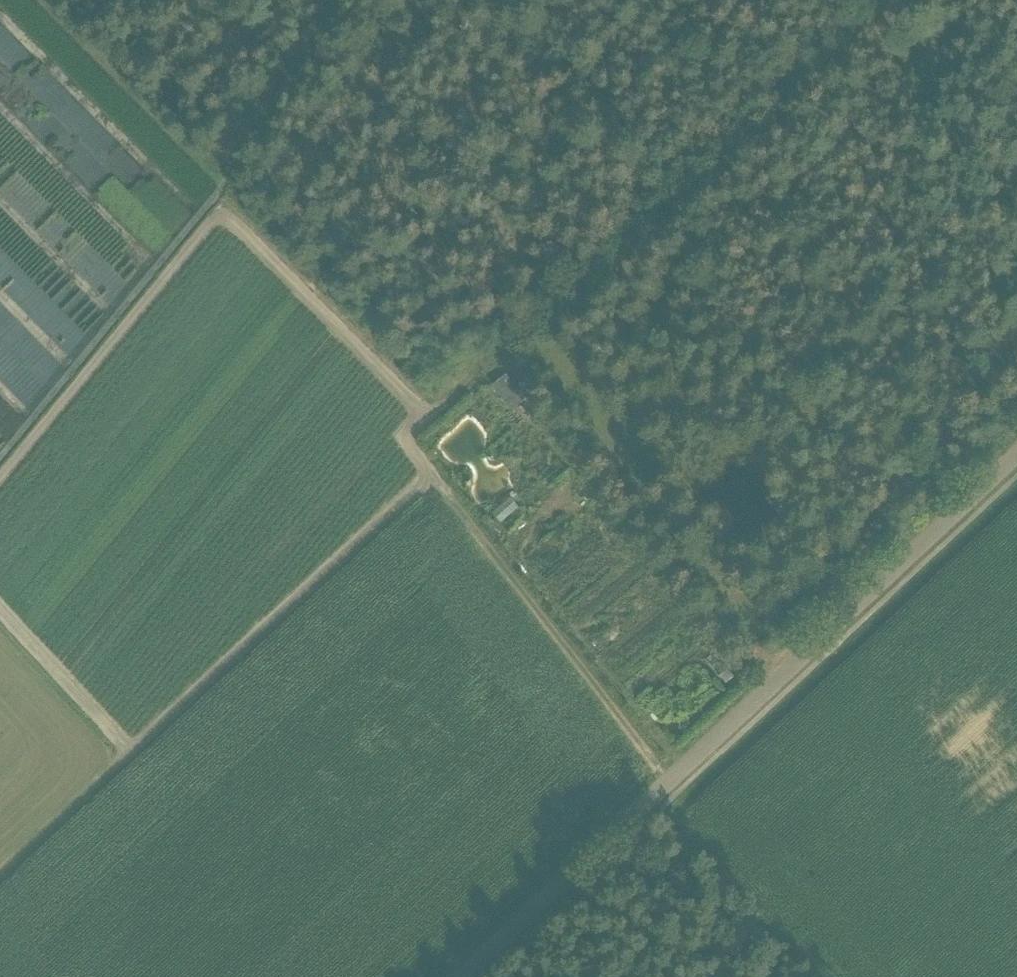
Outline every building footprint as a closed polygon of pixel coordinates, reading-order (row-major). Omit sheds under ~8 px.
[(511,411),(526,400),(506,374),(492,386),(511,411)] [(519,508),(510,498),(492,514),(500,524),(519,508)] [(720,664),(713,671),(725,683),(733,676),(720,664)]
